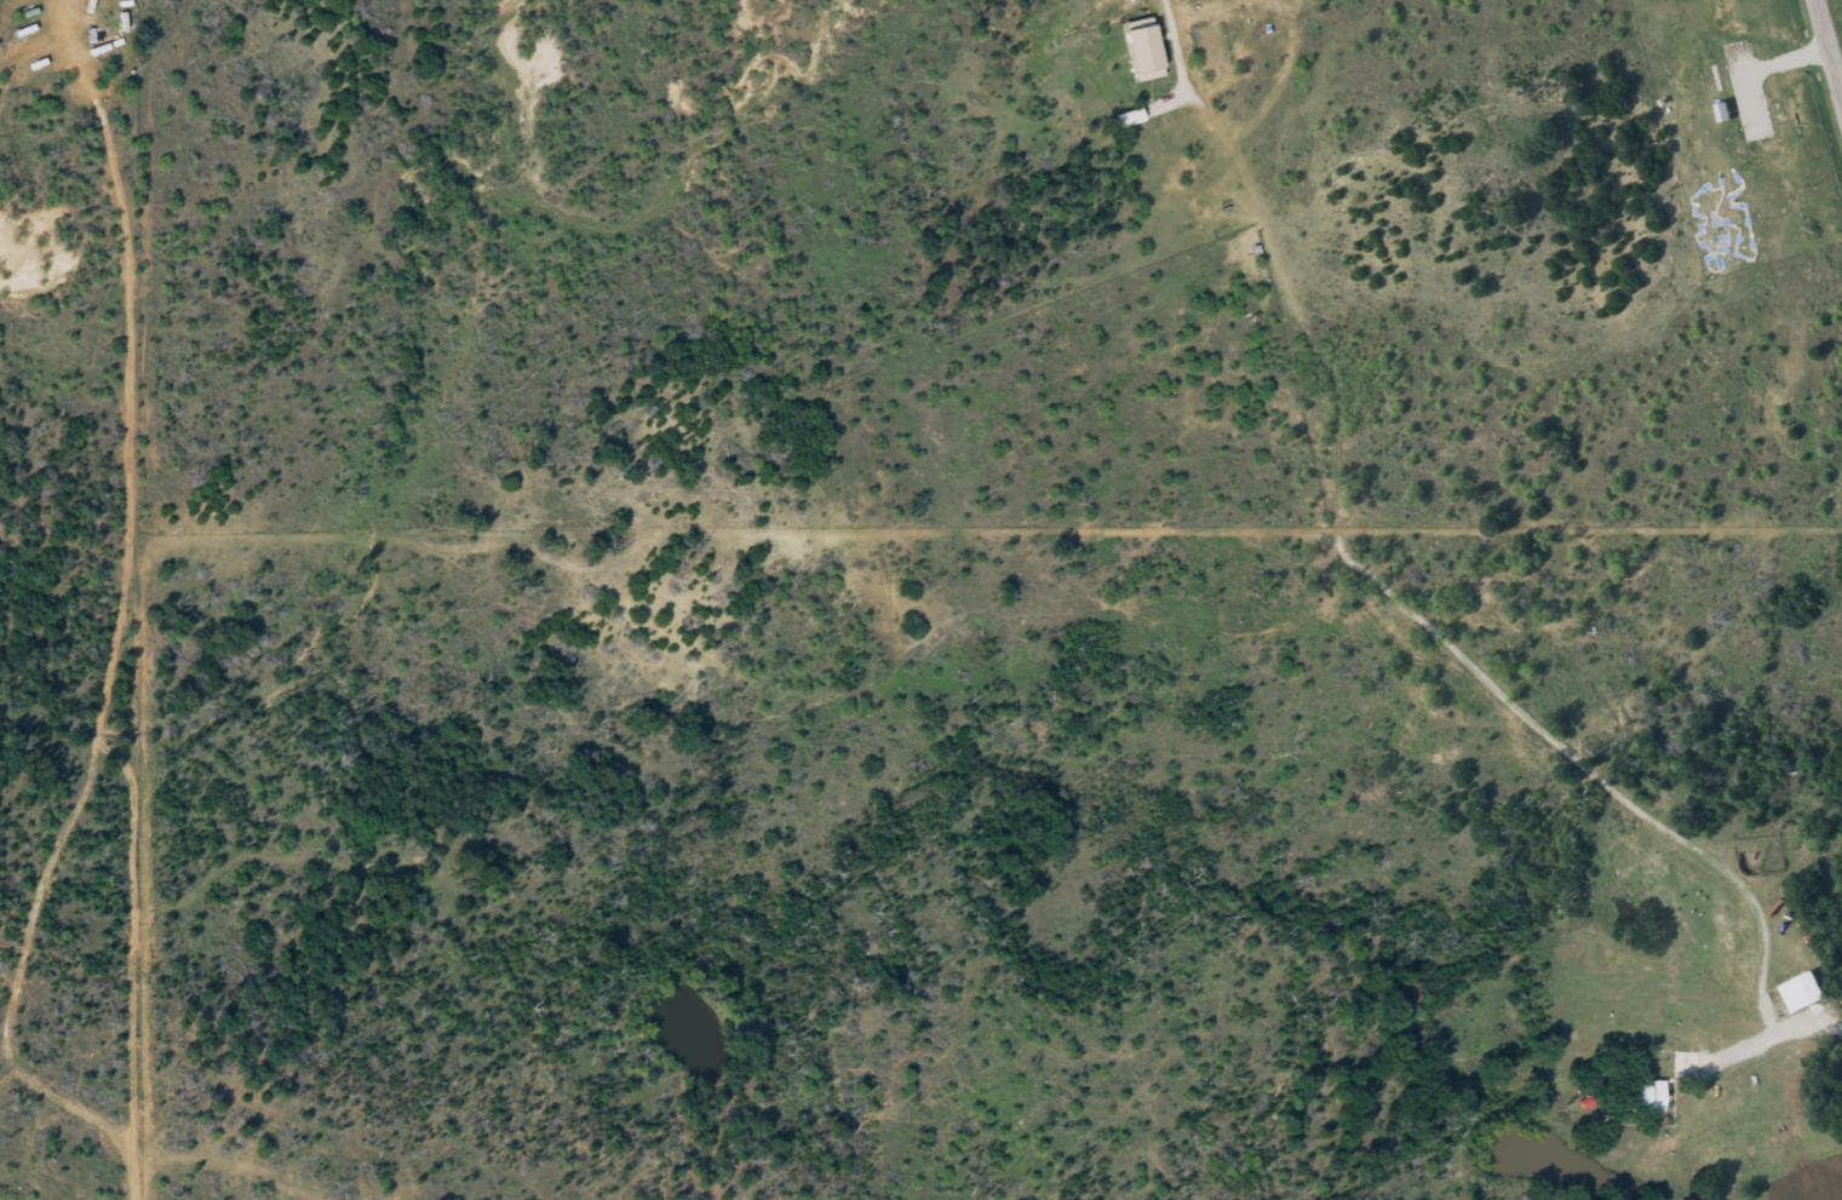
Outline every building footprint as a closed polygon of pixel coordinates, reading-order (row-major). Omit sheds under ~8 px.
[(1778,992),(1792,1019),(1826,1003),(1812,975),(1778,992)] [(1661,1120),(1661,1085),(1629,1085),(1629,1120),(1661,1120)]
